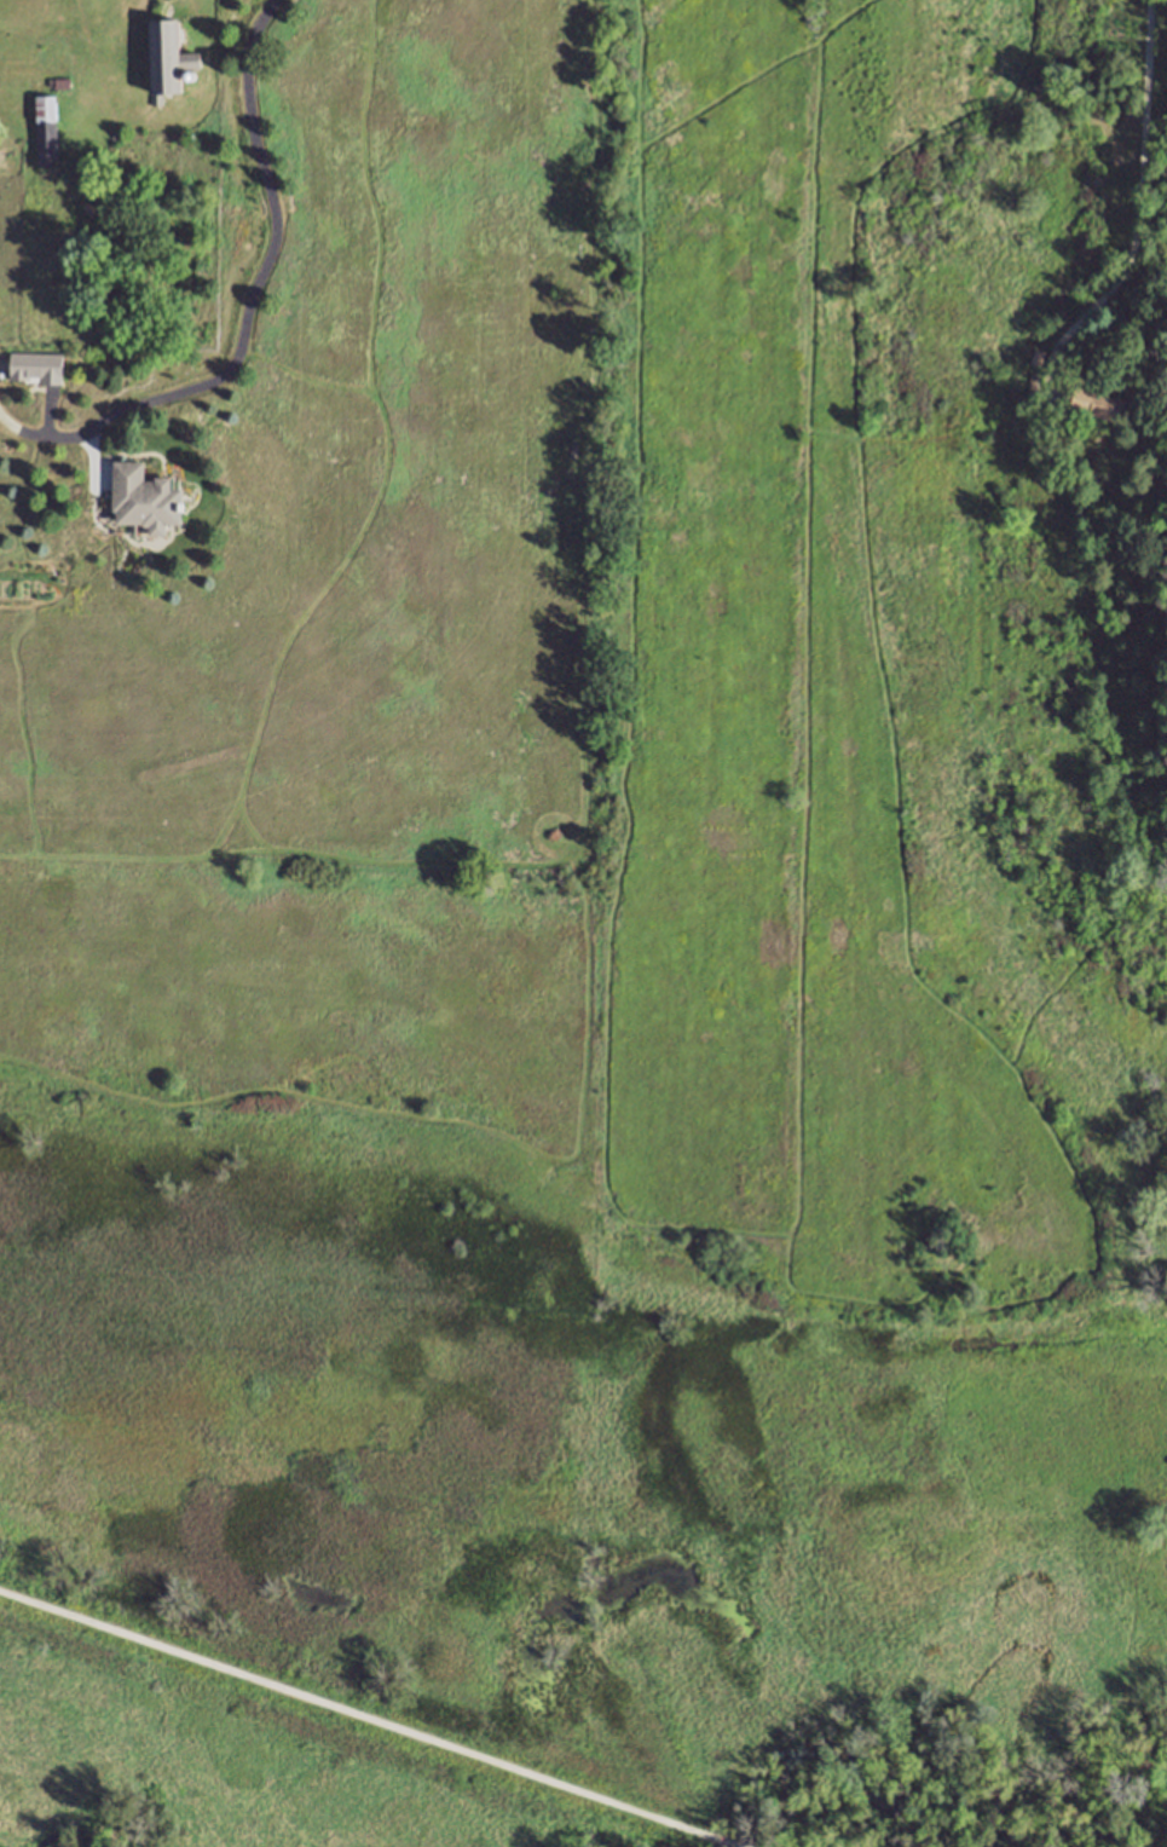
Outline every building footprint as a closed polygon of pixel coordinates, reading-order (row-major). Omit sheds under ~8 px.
[(150,21),(178,19),(179,52),(201,52),(201,69),(180,70),(181,97),(152,97),(150,21)] [(37,96),(57,96),(56,122),(60,122),(58,165),(35,165),(37,96)] [(1035,350),(1045,353),(1039,369),(1029,364),(1035,350)] [(11,351),(64,352),(63,385),(41,383),(41,377),(30,377),(30,379),(24,379),(24,382),(10,382),(11,351)] [(1030,377),(1039,379),(1038,393),(1030,393),(1030,377)] [(1076,386),(1096,391),(1096,392),(1127,399),(1121,422),(1090,415),(1091,410),(1071,405),(1076,386)] [(114,460),(145,461),(144,479),(155,480),(155,477),(172,477),(172,487),(183,487),(181,524),(167,524),(166,535),(152,535),(151,525),(145,525),(143,523),(119,523),(119,509),(112,508),(114,460)]
